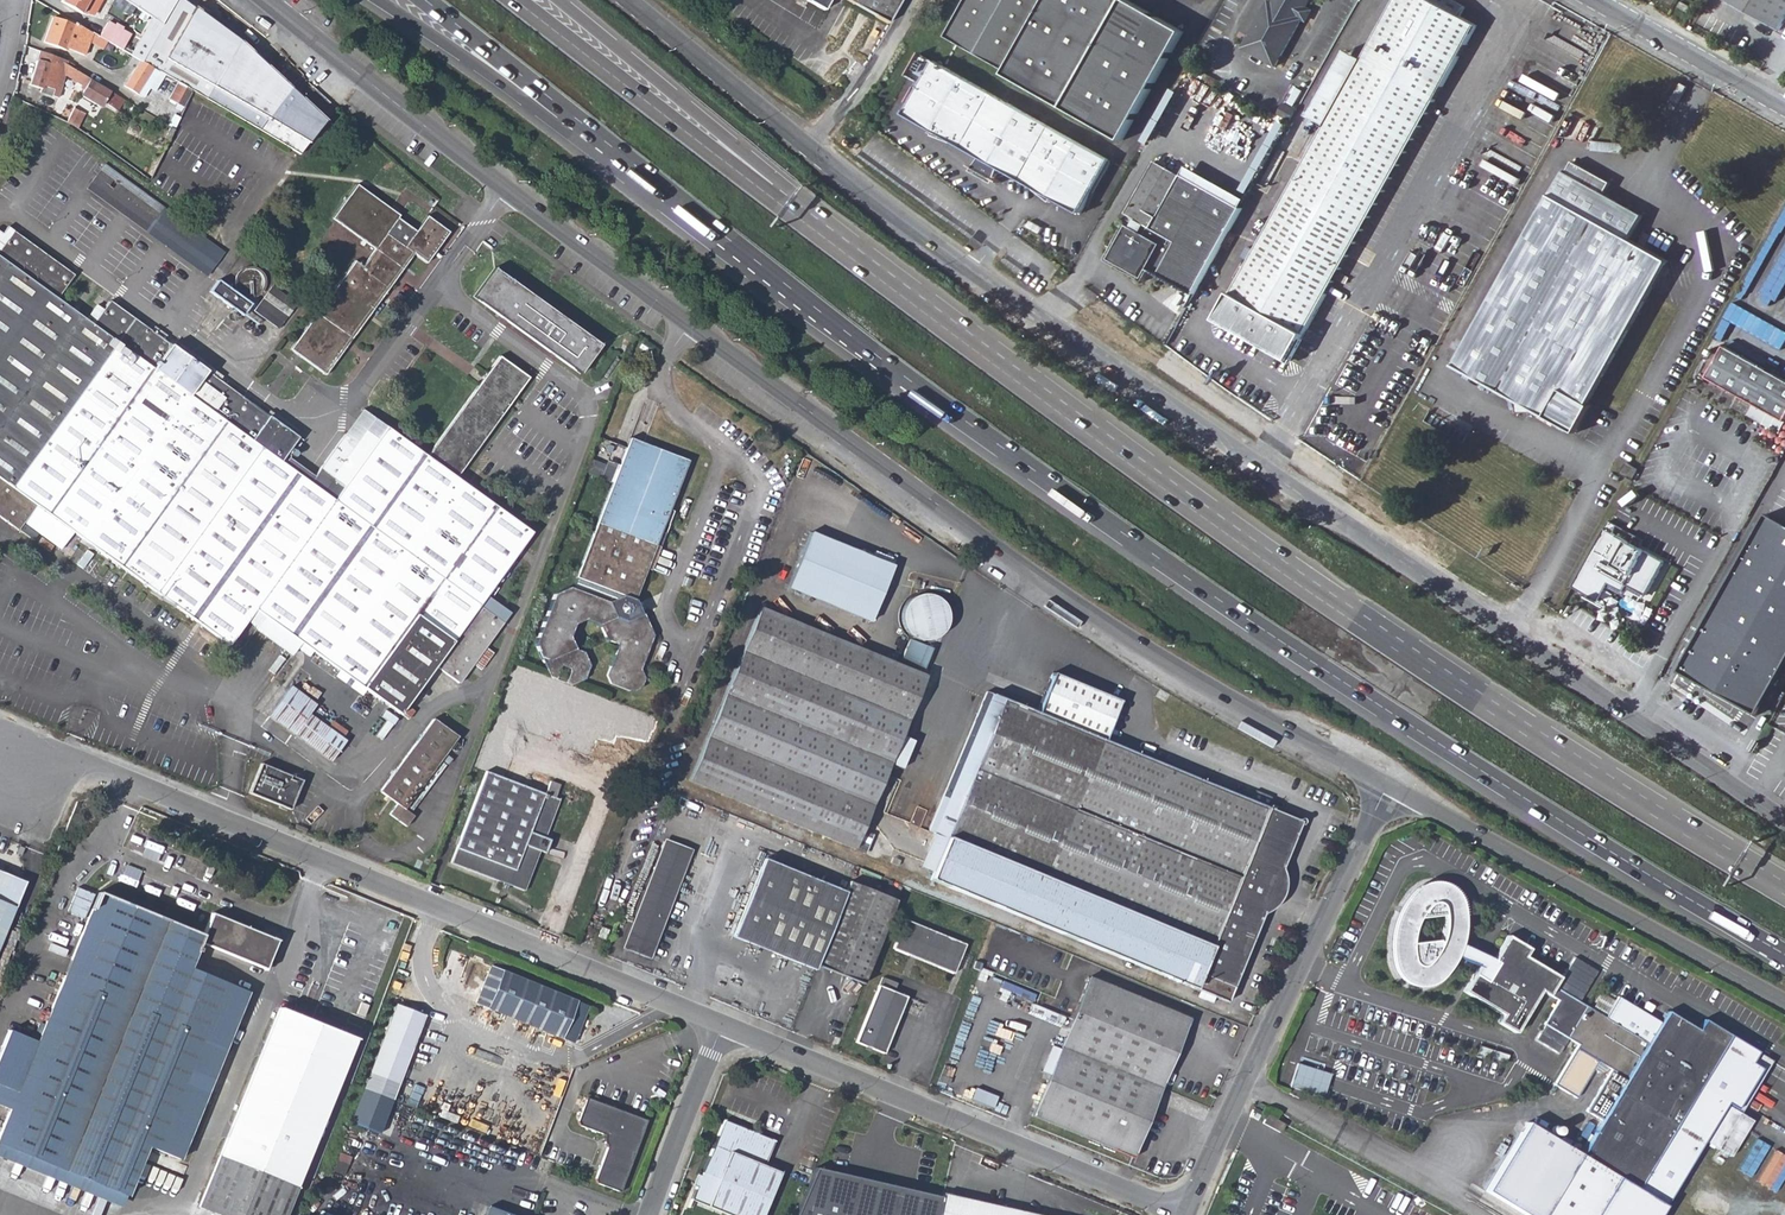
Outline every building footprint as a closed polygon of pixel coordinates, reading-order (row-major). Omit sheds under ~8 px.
[(101,0),(62,0),(80,12),(91,15),(101,0)] [(153,19),(162,25),(141,61),(155,69),(160,71),(302,153),(326,120),(275,73),(240,41),(228,62),(191,42),(206,16),(185,0),(119,0),(153,19)] [(825,11),(832,0),(805,0),(825,11)] [(889,24),(902,0),(845,0),(889,24)] [(949,37),(1008,71),(1007,74),(1123,140),(1185,32),(1128,0),(970,0),(949,37)] [(1460,15),(1432,0),(1395,0),(1362,60),(1346,52),(1310,116),(1325,125),(1217,319),(1289,360),(1477,25),(1460,15)] [(1272,3),(1268,1),(1242,48),(1276,66),(1301,21),(1298,18),(1305,7),(1309,0),(1274,0),(1272,3)] [(1460,15),(1465,5),(1457,0),(1432,0),(1460,15)] [(1781,32),(1784,24),(1784,0),(1724,0),(1781,32)] [(1690,6),(1681,1),(1678,6),(1687,11),(1690,6)] [(1301,21),(1307,24),(1314,12),(1305,7),(1298,18),(1301,21)] [(240,41),(206,16),(191,42),(228,62),(240,41)] [(75,26),(53,19),(46,44),(67,51),(68,49),(86,55),(94,33),(76,23),(75,26)] [(162,25),(153,19),(132,55),(141,61),(162,25)] [(109,23),(100,37),(119,48),(123,50),(131,36),(109,23)] [(68,61),(42,53),(29,86),(41,90),(40,93),(58,100),(67,78),(84,87),(83,91),(85,93),(84,95),(85,99),(100,109),(104,108),(106,105),(115,110),(122,97),(114,92),(77,70),(67,66),(68,61)] [(935,61),(920,53),(908,75),(923,83),(935,61)] [(125,86),(138,94),(155,69),(141,61),(125,86)] [(1081,214),(1111,161),(1051,127),(935,61),(906,113),(936,130),(933,135),(952,143),(953,140),(986,159),(981,167),(997,176),(1002,168),(1035,187),(1033,190),(1048,202),(1051,197),(1081,214)] [(139,94),(143,97),(160,71),(155,69),(139,94)] [(1658,115),(1664,119),(1685,84),(1678,80),(1658,115)] [(1282,111),(1293,118),(1298,109),(1287,102),(1282,111)] [(74,107),(69,121),(81,125),(86,112),(74,107)] [(166,138),(170,140),(176,130),(172,127),(166,138)] [(1160,274),(1195,294),(1243,207),(1182,174),(1181,176),(1155,162),(1127,214),(1146,224),(1141,232),(1129,225),(1110,259),(1144,278),(1151,267),(1161,271),(1160,274)] [(1568,173),(1566,172),(1456,366),(1517,400),(1539,413),(1568,428),(1582,403),(1590,406),(1671,262),(1631,240),(1644,216),(1606,195),(1612,183),(1575,162),(1568,173)] [(225,252),(106,164),(89,189),(208,277),(225,252)] [(292,348),(326,375),(414,254),(428,264),(450,232),(427,216),(406,246),(389,234),(401,214),(358,184),(335,217),(376,249),(364,265),(355,260),(292,348)] [(1110,259),(1129,225),(1127,224),(1107,260),(1143,280),(1142,283),(1151,288),(1160,274),(1161,271),(1151,267),(1144,278),(1110,259)] [(401,713),(408,704),(435,668),(459,683),(511,614),(487,595),(532,533),(458,477),(529,380),(501,358),(428,456),(388,427),(369,453),(345,437),(311,484),(282,463),(299,439),(111,300),(93,323),(58,299),(74,278),(16,231),(0,252),(0,518),(18,530),(38,505),(230,644),(257,609),(401,713)] [(474,296),(579,376),(601,349),(495,269),(474,296)] [(250,304),(225,287),(218,300),(242,316),(250,304)] [(280,310),(289,298),(274,288),(257,310),(280,328),(289,317),(280,310)] [(280,310),(289,317),(298,304),(289,298),(280,310)] [(1784,421),(1784,380),(1726,347),(1709,379),(1784,421)] [(1539,413),(1517,400),(1519,414),(1539,413)] [(1568,428),(1577,434),(1592,407),(1590,406),(1582,403),(1568,428)] [(596,461),(589,476),(612,486),(574,587),(559,597),(538,646),(551,675),(559,678),(565,666),(574,669),(568,682),(573,684),(586,684),(592,669),(586,655),(578,653),(570,638),(576,623),(589,620),(600,625),(605,639),(619,644),(608,673),(612,685),(634,693),(642,691),(646,681),(642,669),(652,639),(636,600),(647,569),(654,570),(675,510),(671,509),(689,462),(632,437),(618,471),(596,461)] [(787,446),(777,470),(787,475),(798,450),(787,446)] [(585,474),(589,476),(596,461),(591,459),(585,474)] [(1622,474),(1635,481),(1640,470),(1628,463),(1622,474)] [(1756,714),(1784,664),(1784,524),(1768,515),(1681,671),(1756,714)] [(1620,525),(1613,520),(1575,586),(1601,601),(1611,583),(1626,591),(1630,584),(1648,595),(1667,562),(1616,532),(1620,525)] [(789,586),(871,620),(893,564),(812,529),(789,586)] [(913,638),(910,637),(902,657),(924,666),(932,646),(923,642),(925,638),(930,638),(935,636),(939,634),(943,631),(946,626),(947,622),(949,617),(948,613),(948,608),(946,603),(943,600),(939,596),(935,594),(931,592),(926,592),(921,592),(916,594),(912,596),(908,599),(906,603),(903,607),(902,612),(902,617),(903,622),(905,626),(908,630),(912,634),(914,636),(913,638)] [(688,780),(853,850),(927,675),(760,607),(688,780)] [(931,879),(1100,949),(1122,959),(1133,963),(1165,976),(1194,988),(1227,1002),(1264,913),(1270,911),(1276,908),(1281,903),(1285,897),(1288,890),(1288,881),(1286,874),(1282,867),(1301,821),(1118,745),(1135,706),(1067,678),(1051,718),(1007,699),(931,879)] [(271,714),(331,761),(345,741),(285,695),(271,714)] [(401,713),(407,718),(415,709),(408,704),(401,713)] [(415,816),(411,813),(405,809),(449,748),(457,737),(433,720),(381,791),(397,804),(390,815),(407,827),(415,816)] [(405,809),(411,813),(456,753),(449,748),(405,809)] [(249,791),(289,809),(302,779),(261,762),(249,791)] [(453,860),(526,890),(541,851),(546,852),(551,839),(546,837),(559,799),(556,797),(560,786),(551,782),(546,793),(488,772),(453,860)] [(105,815),(121,822),(124,815),(108,808),(105,815)] [(626,947),(650,956),(691,851),(667,842),(626,947)] [(815,964),(864,984),(899,901),(853,881),(850,891),(768,858),(737,936),(814,967),(815,964)] [(27,882),(0,871),(0,947),(27,882)] [(1450,967),(1455,958),(1476,968),(1464,992),(1501,1014),(1496,1023),(1513,1032),(1540,991),(1547,996),(1552,986),(1557,977),(1524,956),(1527,949),(1507,937),(1491,961),(1460,946),(1461,941),(1462,936),(1462,931),(1462,926),(1463,922),(1462,917),(1462,911),(1461,906),(1459,900),(1456,896),(1453,893),(1449,889),(1446,887),(1442,885),(1439,884),(1433,883),(1428,884),(1424,885),(1420,886),(1410,894),(1407,897),(1405,900),(1403,903),(1399,910),(1397,913),(1395,917),(1393,922),(1392,926),(1391,931),(1390,934),(1389,939),(1389,944),(1389,949),(1389,958),(1390,964),(1392,969),(1398,979),(1401,982),(1405,985),(1408,986),(1412,988),(1417,988),(1422,988),(1427,987),(1431,986),(1435,984),(1438,981),(1441,978),(1445,974),(1450,967)] [(109,1186),(150,1087),(198,970),(191,967),(201,943),(208,946),(221,916),(213,913),(204,934),(100,892),(92,912),(86,926),(40,1040),(10,1028),(0,1053),(0,1106),(12,1111),(0,1140),(0,1142),(109,1186)] [(78,923),(86,926),(92,912),(85,908),(78,923)] [(279,941),(221,916),(208,946),(267,969),(279,941)] [(967,945),(906,920),(894,949),(955,973),(967,945)] [(598,937),(605,940),(610,929),(603,926),(598,937)] [(1098,956),(1120,964),(1122,959),(1100,949),(1098,956)] [(445,965),(459,971),(463,959),(449,954),(445,965)] [(1131,969),(1163,983),(1165,976),(1133,963),(1131,969)] [(475,1003),(575,1044),(591,1006),(491,965),(475,1003)] [(249,992),(198,970),(150,1087),(109,1186),(127,1194),(147,1146),(165,1153),(178,1118),(162,1112),(174,1081),(207,1094),(249,992)] [(855,1041),(884,1053),(907,997),(894,992),(897,983),(882,977),(855,1041)] [(1032,1116),(1133,1157),(1191,1019),(1089,977),(1032,1116)] [(1556,1000),(1598,1024),(1603,1016),(1552,986),(1547,996),(1556,1000)] [(1192,994),(1224,1009),(1227,1002),(1194,988),(1192,994)] [(1556,1000),(1543,1022),(1577,1044),(1553,1084),(1575,1098),(1592,1071),(1597,1062),(1606,1067),(1609,1069),(1585,1111),(1601,1121),(1582,1154),(1528,1123),(1486,1191),(1524,1214),(1659,1214),(1728,1097),(1738,1103),(1761,1062),(1751,1056),(1757,1046),(1730,1030),(1703,1015),(1697,1025),(1667,1008),(1661,1019),(1616,992),(1603,1016),(1598,1024),(1556,1000)] [(426,1017),(397,1006),(396,1007),(425,1019),(426,1017)] [(352,1119),(381,1131),(425,1019),(396,1007),(352,1119)] [(220,1214),(286,1214),(358,1039),(281,1008),(200,1207),(220,1214)] [(1773,1055),(1757,1046),(1751,1056),(1761,1062),(1738,1103),(1743,1106),(1773,1055)] [(1291,1084),(1324,1095),(1331,1072),(1299,1061),(1291,1084)] [(1597,1062),(1592,1071),(1603,1073),(1606,1067),(1597,1062)] [(1400,1107),(1410,1111),(1421,1090),(1413,1085),(1400,1107)] [(645,1119),(585,1097),(575,1124),(578,1130),(610,1141),(594,1182),(599,1187),(619,1193),(645,1119)] [(1267,1113),(1262,1124),(1279,1132),(1285,1123),(1267,1113)] [(737,1214),(765,1214),(783,1171),(766,1163),(777,1138),(726,1117),(693,1198),(737,1214)] [(381,1131),(352,1119),(351,1120),(380,1132),(381,1131)] [(1396,1133),(1401,1136),(1408,1122),(1403,1119),(1396,1133)] [(1413,1143),(1401,1136),(1396,1133),(1394,1132),(1389,1141),(1408,1152),(1413,1143)] [(941,1200),(814,1170),(795,1214),(937,1214),(941,1200)] [(942,1193),(941,1200),(937,1214),(1036,1214),(942,1193)]
